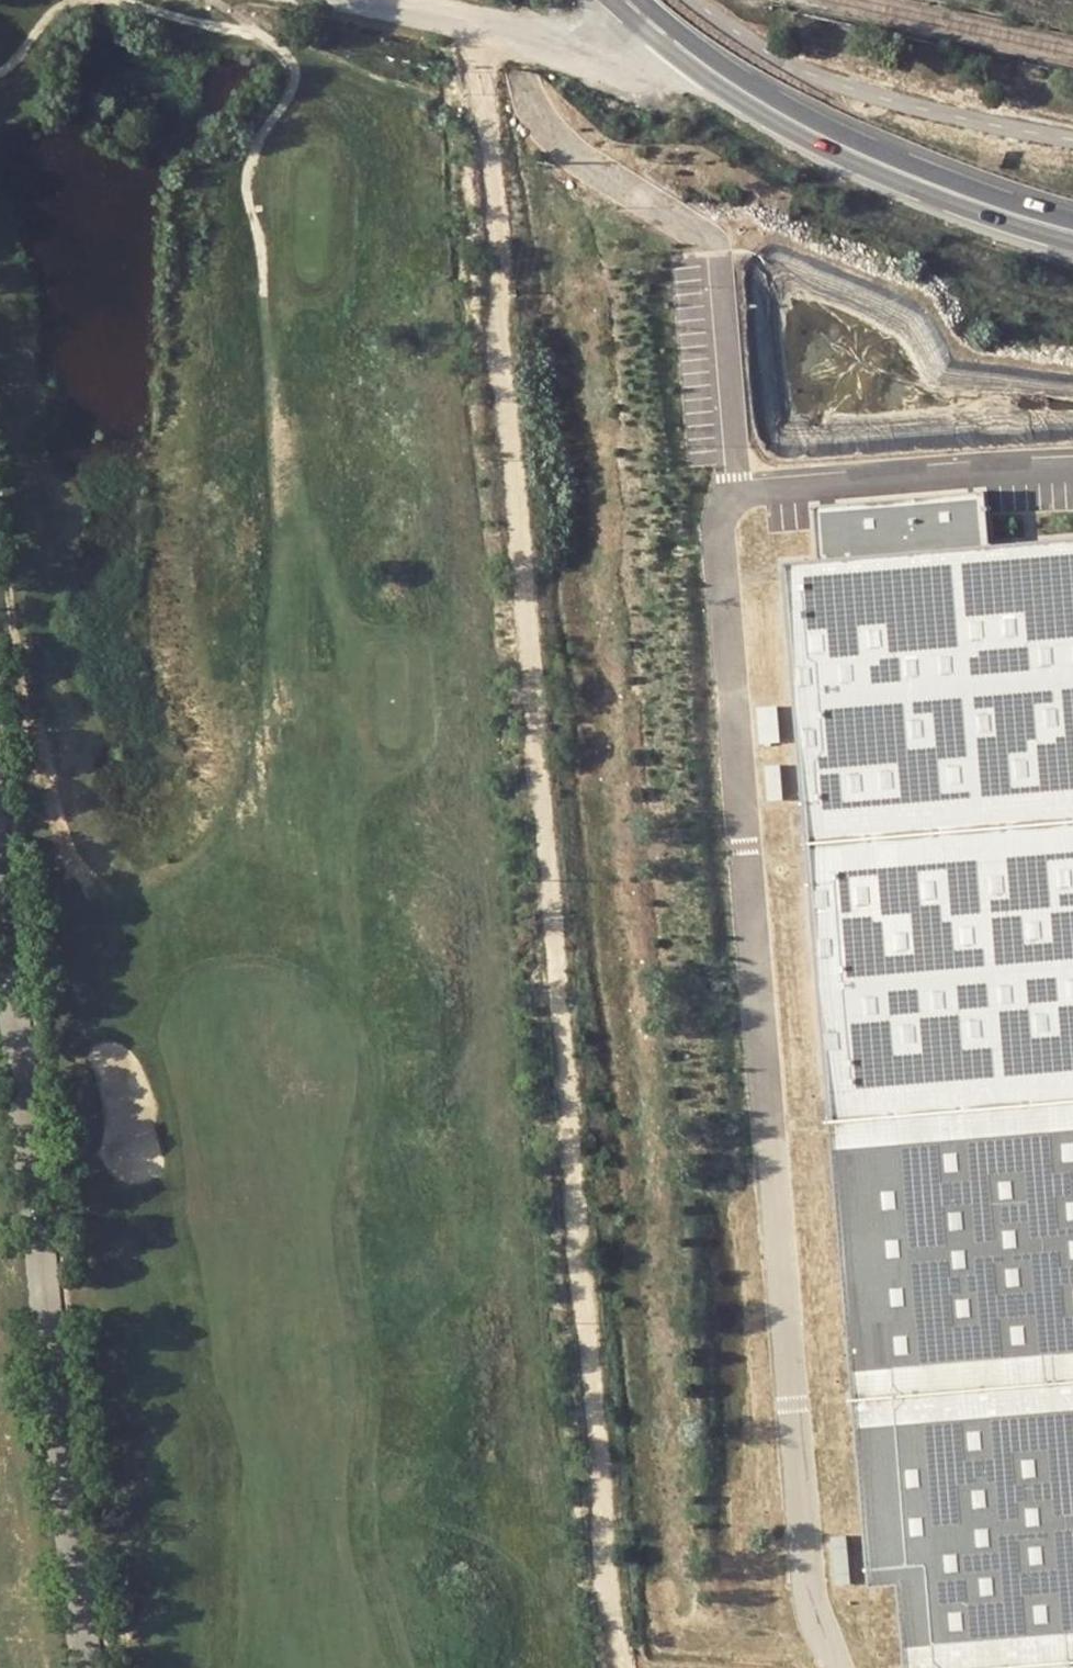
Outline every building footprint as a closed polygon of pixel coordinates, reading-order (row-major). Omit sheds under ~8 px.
[(789,564),(872,1583),(901,1582),(907,1667),(1072,1667),(1072,539),(985,547),(981,492),(816,506),(819,561),(789,564)] [(768,765),(771,799),(786,797),(783,763),(768,765)] [(835,1536),(839,1583),(854,1582),(850,1534),(835,1536)]
